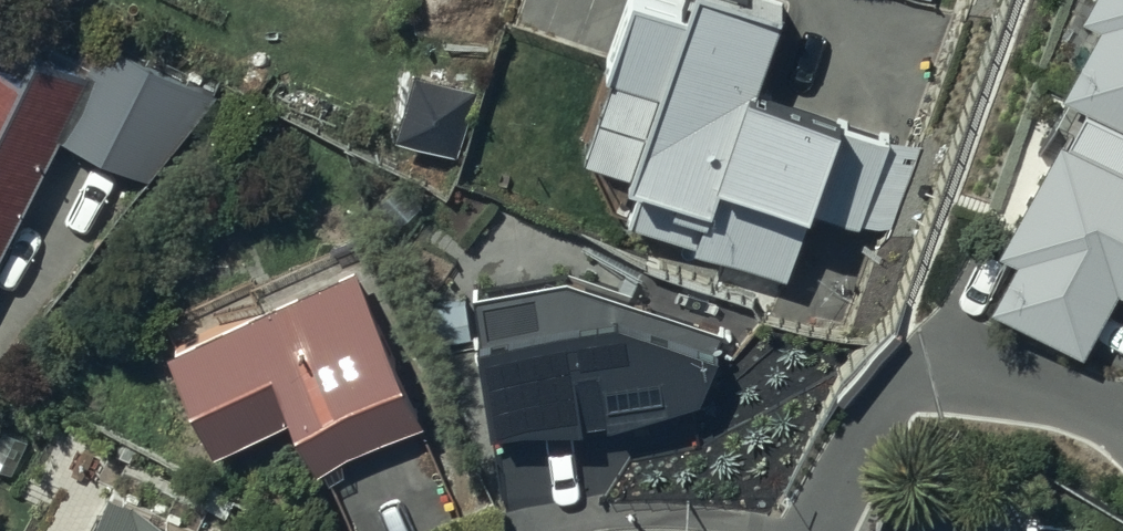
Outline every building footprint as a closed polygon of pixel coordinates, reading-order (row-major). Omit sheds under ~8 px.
[(1061,13),(1101,34),(1075,82),(1122,107),(1122,0),(1067,0),(1061,13)] [(890,236),(920,148),(848,124),(843,139),(754,109),(781,29),(698,2),(688,32),(634,14),(609,86),(617,89),(590,170),(632,184),(629,195),(640,199),(630,230),(698,253),(697,257),(790,288),(814,218),(861,234),(863,227),(890,236)] [(90,78),(38,52),(24,81),(0,69),(0,255),(90,78)] [(210,108),(118,66),(78,154),(170,196),(210,108)] [(1044,118),(986,226),(1027,247),(1001,295),(1103,349),(1122,313),(1122,160),(1044,118)] [(316,476),(423,430),(358,279),(171,360),(214,459),(294,425),(316,476)] [(477,299),(500,443),(599,443),(704,409),(726,339),(570,285),(477,299)] [(112,495),(95,530),(186,530),(112,495)]
